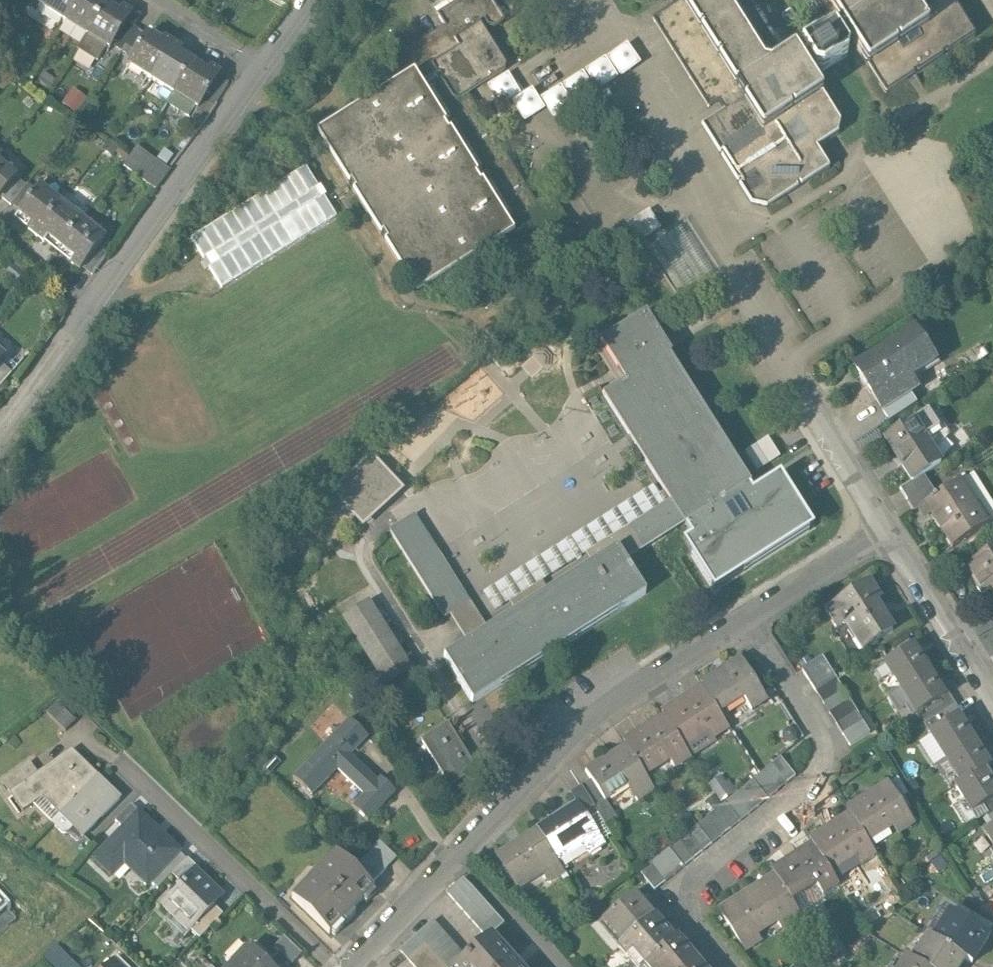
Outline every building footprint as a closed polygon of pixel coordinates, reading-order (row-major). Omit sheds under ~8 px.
[(38,6),(41,7),(43,4),(63,17),(61,20),(63,22),(77,0),(41,0),(38,6)] [(63,22),(66,24),(68,20),(85,31),(83,34),(86,35),(105,4),(99,0),(77,0),(63,22)] [(437,12),(445,25),(459,47),(486,30),(480,21),(484,19),(488,24),(493,26),(504,19),(492,0),(457,0),(437,12)] [(688,9),(684,12),(684,13),(691,24),(693,24),(696,22),(706,38),(702,40),(701,46),(722,80),(728,81),(732,79),(744,98),(703,123),(752,202),(766,205),(808,179),(808,180),(829,166),(818,146),(839,133),(842,121),(824,92),(823,93),(820,88),(820,87),(806,65),(805,64),(803,62),(810,58),(815,67),(823,69),(848,54),(849,46),(844,38),(849,34),(865,59),(867,58),(869,62),(867,63),(886,92),(914,74),(913,73),(917,71),(918,72),(943,56),(943,55),(947,52),(947,53),(975,36),(957,7),(956,7),(953,3),(954,2),(952,0),(829,0),(839,17),(770,61),(762,59),(726,0),(682,0),(688,9)] [(118,12),(105,4),(86,35),(79,46),(97,57),(105,44),(110,47),(113,42),(125,22),(131,13),(121,7),(118,12)] [(135,29),(125,22),(113,42),(123,48),(135,29)] [(507,64),(486,30),(459,47),(445,25),(394,56),(393,62),(403,78),(317,132),(316,133),(417,292),(418,293),(505,238),(517,257),(568,225),(569,219),(550,190),(541,196),(473,87),(481,82),(482,84),(505,69),(507,64)] [(146,35),(135,29),(123,48),(133,55),(146,35)] [(160,42),(147,34),(146,35),(133,55),(128,62),(149,75),(147,78),(149,80),(172,42),(164,37),(160,42)] [(556,116),(643,58),(629,36),(542,94),(556,116)] [(182,49),(172,42),(149,80),(151,81),(153,78),(171,90),(170,93),(171,94),(192,62),(179,54),(182,49)] [(207,72),(192,62),(171,94),(173,96),(176,92),(196,105),(194,108),(196,110),(205,96),(218,76),(220,73),(210,67),(207,72)] [(228,83),(218,76),(205,96),(216,103),(228,83)] [(156,190),(170,170),(137,145),(122,165),(156,190)] [(0,166),(0,198),(1,197),(16,179),(0,166)] [(16,179),(1,197),(10,204),(11,203),(25,186),(16,179)] [(25,186),(11,203),(21,210),(35,193),(25,185),(25,186)] [(48,198),(37,190),(35,193),(21,210),(18,214),(32,225),(28,230),(34,236),(60,203),(50,196),(48,198)] [(72,213),(60,203),(34,236),(43,242),(47,237),(59,246),(79,222),(70,215),(72,213)] [(105,238),(80,219),(79,222),(59,246),(74,258),(70,263),(79,271),(83,266),(97,248),(105,238)] [(97,248),(83,266),(92,273),(106,255),(97,248)] [(696,253),(669,265),(680,288),(706,277),(696,253)] [(751,483),(670,354),(672,352),(646,311),(601,339),(627,380),(604,394),(672,502),(587,556),(593,565),(548,593),(542,584),(511,603),(517,613),(487,632),(469,603),(414,515),(390,530),(445,617),(454,612),(472,641),(445,657),(473,703),(645,594),(625,561),(685,523),(691,534),(683,539),(714,588),(814,525),(780,472),(753,489),(750,484),(751,483)] [(914,328),(855,364),(882,408),(883,408),(910,391),(902,379),(934,360),(914,328)] [(11,373),(0,364),(0,387),(11,373)] [(910,391),(883,408),(882,408),(881,408),(889,420),(916,402),(910,391)] [(928,410),(885,436),(911,479),(912,480),(923,474),(940,463),(923,436),(939,427),(928,410)] [(402,489),(373,457),(333,494),(361,525),(402,489)] [(923,474),(912,480),(911,479),(901,486),(908,497),(929,484),(923,474)] [(986,522),(959,480),(936,494),(937,494),(926,501),(926,502),(952,543),(986,522)] [(908,497),(907,498),(914,509),(926,502),(926,501),(937,494),(936,494),(930,483),(908,497)] [(966,566),(983,593),(992,587),(992,589),(992,549),(966,566)] [(869,582),(827,608),(836,623),(846,617),(864,646),(892,628),(874,600),(879,597),(869,582)] [(369,602),(343,618),(386,686),(412,670),(369,602)] [(913,643),(886,660),(902,686),(929,669),(913,643)] [(823,656),(803,668),(817,690),(837,677),(823,656)] [(742,657),(701,683),(703,687),(718,710),(743,695),(753,709),(769,699),(742,657)] [(929,669),(902,686),(918,711),(946,694),(945,693),(944,691),(943,692),(929,669)] [(837,677),(817,690),(824,701),(844,689),(837,677)] [(703,687),(677,703),(678,705),(664,714),(665,716),(681,742),(707,726),(714,736),(728,727),(718,710),(703,687)] [(844,689),(824,701),(830,712),(850,699),(844,689)] [(946,694),(918,711),(924,721),(934,715),(957,701),(950,690),(945,693),(946,694)] [(850,699),(830,712),(837,722),(857,710),(850,699)] [(957,701),(934,715),(941,726),(959,714),(963,711),(957,701)] [(857,710),(837,722),(844,733),(863,720),(857,710)] [(941,726),(931,733),(946,757),(974,740),(959,714),(941,726)] [(665,716),(640,732),(641,735),(626,744),(627,746),(643,771),(668,755),(675,767),(691,757),(681,742),(665,716)] [(350,720),(294,778),(313,796),(338,770),(364,795),(353,807),(368,822),(396,793),(381,778),(377,782),(351,756),(369,738),(350,720)] [(863,720),(844,733),(851,744),(871,732),(863,720)] [(477,769),(448,723),(421,739),(429,752),(424,755),(433,769),(438,767),(450,786),(477,769)] [(974,740),(946,757),(961,782),(984,767),(989,764),(974,740)] [(616,757),(588,774),(592,780),(605,801),(629,786),(639,800),(655,790),(643,771),(627,746),(614,754),(616,757)] [(72,752),(47,778),(41,774),(39,775),(11,795),(24,812),(48,796),(66,811),(97,778),(72,752)] [(796,774),(781,756),(771,764),(786,782),(796,774)] [(31,763),(3,783),(11,795),(39,775),(31,763)] [(786,782),(771,764),(762,771),(777,790),(786,782)] [(956,785),(972,811),(983,805),(992,798),(992,781),(984,767),(961,782),(956,785)] [(777,790),(762,771),(753,779),(768,797),(777,790)] [(119,800),(97,778),(66,811),(60,817),(82,838),(119,800)] [(768,797),(753,779),(743,786),(758,805),(768,797)] [(605,801),(592,780),(581,786),(593,806),(595,807),(605,801)] [(888,782),(873,792),(874,794),(850,809),(848,807),(847,807),(850,812),(866,837),(891,821),(899,833),(914,823),(888,782)] [(581,786),(569,793),(575,802),(576,801),(583,812),(593,806),(581,786)] [(758,805),(743,786),(734,794),(749,812),(758,805)] [(749,812),(734,794),(725,801),(740,820),(749,812)] [(983,805),(989,814),(992,811),(992,798),(983,805)] [(575,802),(562,810),(563,813),(538,829),(538,830),(554,856),(580,840),(587,851),(602,842),(583,812),(576,801),(575,802)] [(740,820),(725,801),(715,809),(730,828),(740,820)] [(131,805),(115,822),(124,830),(139,814),(140,813),(131,805)] [(730,828),(715,809),(706,817),(721,835),(730,828)] [(837,824),(812,840),(811,837),(810,838),(813,843),(829,868),(854,852),(861,863),(876,854),(866,837),(850,812),(835,822),(837,824)] [(177,852),(139,814),(124,830),(97,859),(114,875),(129,858),(151,878),(152,879),(177,852)] [(721,835),(706,817),(697,824),(712,843),(721,835)] [(712,843),(697,824),(687,832),(702,850),(712,843)] [(538,830),(523,840),(524,842),(498,858),(504,867),(516,885),(541,869),(548,881),(564,871),(554,856),(538,830)] [(687,832),(678,839),(693,858),(702,850),(687,832)] [(693,858),(678,839),(669,847),(684,865),(693,858)] [(397,858),(379,841),(362,858),(380,876),(397,858)] [(813,843),(798,852),(800,854),(774,870),(773,867),(772,868),(775,873),(791,898),(798,893),(801,898),(811,892),(808,887),(817,881),(824,893),(839,884),(829,868),(813,843)] [(669,847),(659,854),(674,873),(684,865),(669,847)] [(353,867),(335,850),(291,896),(329,933),(373,887),(371,885),(353,867)] [(186,861),(177,852),(152,879),(151,878),(149,880),(159,889),(173,874),(186,861)] [(659,854),(650,862),(665,881),(674,873),(659,854)] [(186,861),(173,874),(182,883),(195,868),(197,869),(198,867),(188,858),(186,861)] [(380,876),(362,858),(353,867),(371,885),(380,876)] [(656,888),(665,881),(650,862),(640,870),(656,888)] [(516,885),(504,867),(494,873),(508,896),(518,890),(516,885)] [(197,869),(195,868),(182,883),(163,903),(173,913),(176,910),(195,927),(209,912),(225,895),(197,869)] [(775,873),(721,907),(747,948),(763,939),(757,929),(777,916),(783,926),(801,914),(791,898),(775,873)] [(472,886),(462,877),(448,892),(455,900),(472,886)] [(472,886),(455,900),(464,910),(480,895),(472,886)] [(17,917),(6,906),(11,902),(0,891),(0,933),(17,917)] [(633,892),(603,918),(623,941),(654,915),(633,892)] [(480,895),(464,910),(472,919),(488,905),(480,895)] [(488,905),(472,919),(480,928),(496,914),(488,905)] [(195,927),(192,930),(201,938),(218,919),(209,912),(195,927)] [(966,922),(949,912),(933,937),(964,956),(969,959),(977,946),(979,948),(987,936),(986,935),(966,922)] [(992,924),(972,912),(966,922),(986,935),(992,924)] [(504,923),(496,914),(480,928),(488,937),(491,934),(504,923)] [(623,941),(619,946),(628,956),(633,952),(644,965),(674,939),(654,915),(623,941)] [(433,920),(416,935),(425,944),(441,930),(433,920)] [(441,930),(425,944),(433,953),(449,939),(441,930)] [(491,934),(488,937),(465,957),(455,966),(456,966),(520,966),(491,934)] [(416,935),(399,950),(407,960),(425,944),(416,935)] [(929,935),(913,960),(925,966),(957,966),(964,956),(933,937),(929,935)] [(641,966),(687,966),(696,959),(677,936),(644,965),(641,966)] [(286,937),(278,944),(292,961),(301,953),(286,937)] [(449,939),(433,953),(441,963),(457,948),(449,939)] [(57,944),(45,956),(55,966),(79,966),(57,944)] [(407,960),(414,966),(417,966),(433,953),(425,944),(407,960)] [(250,947),(231,966),(271,966),(250,947)] [(441,963),(445,966),(454,966),(455,966),(465,957),(457,948),(441,963)] [(417,966),(436,966),(441,963),(433,953),(417,966)] [(908,956),(901,966),(925,966),(913,960),(908,956)] [(687,966),(704,966),(696,959),(687,966)]
